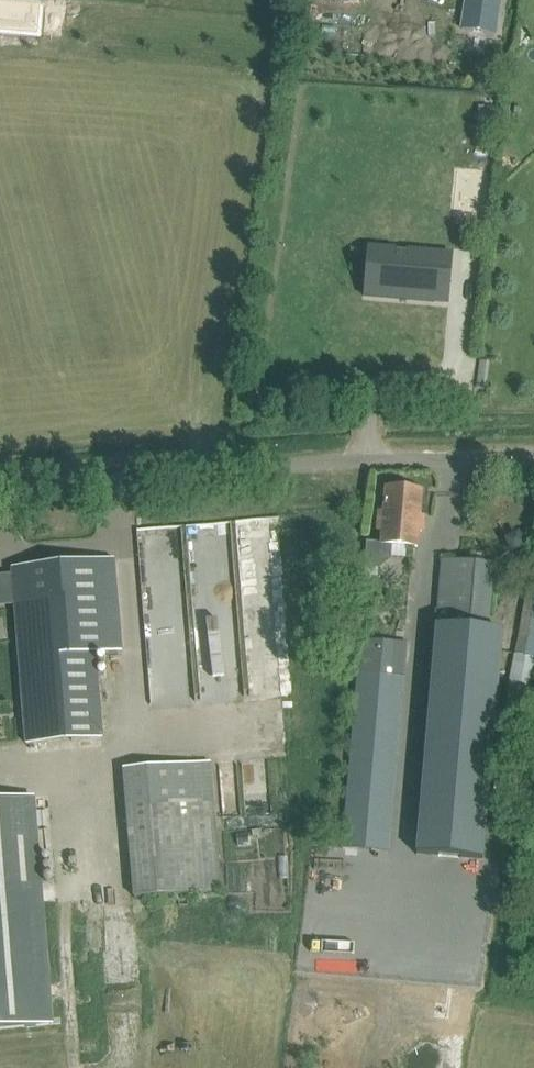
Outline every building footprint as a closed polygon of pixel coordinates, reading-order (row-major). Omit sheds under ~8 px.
[(463,30),(495,34),(499,5),(500,0),(467,0),(467,1),(463,30)] [(449,298),(449,281),(461,280),(460,249),(395,251),(395,271),(388,272),(388,300),(449,298)] [(418,546),(419,528),(422,491),(386,488),(384,512),(378,512),(377,530),(381,530),(380,542),(366,541),(364,576),(378,578),(378,567),(390,557),(405,558),(406,545),(418,546)] [(28,745),(102,738),(95,654),(121,651),(113,559),(12,568),(28,745)] [(483,860),(502,631),(488,630),(493,565),(440,561),(415,854),(483,860)] [(527,584),(506,694),(533,700),(533,585),(527,584)] [(388,852),(407,643),(363,639),(344,849),(388,852)] [(221,891),(210,761),(122,769),(133,898),(221,891)] [(49,1023),(31,797),(0,799),(0,1027),(49,1023)] [(303,886),(303,895),(338,896),(338,887),(303,886)] [(322,946),(323,899),(308,899),(307,946),(322,946)]
